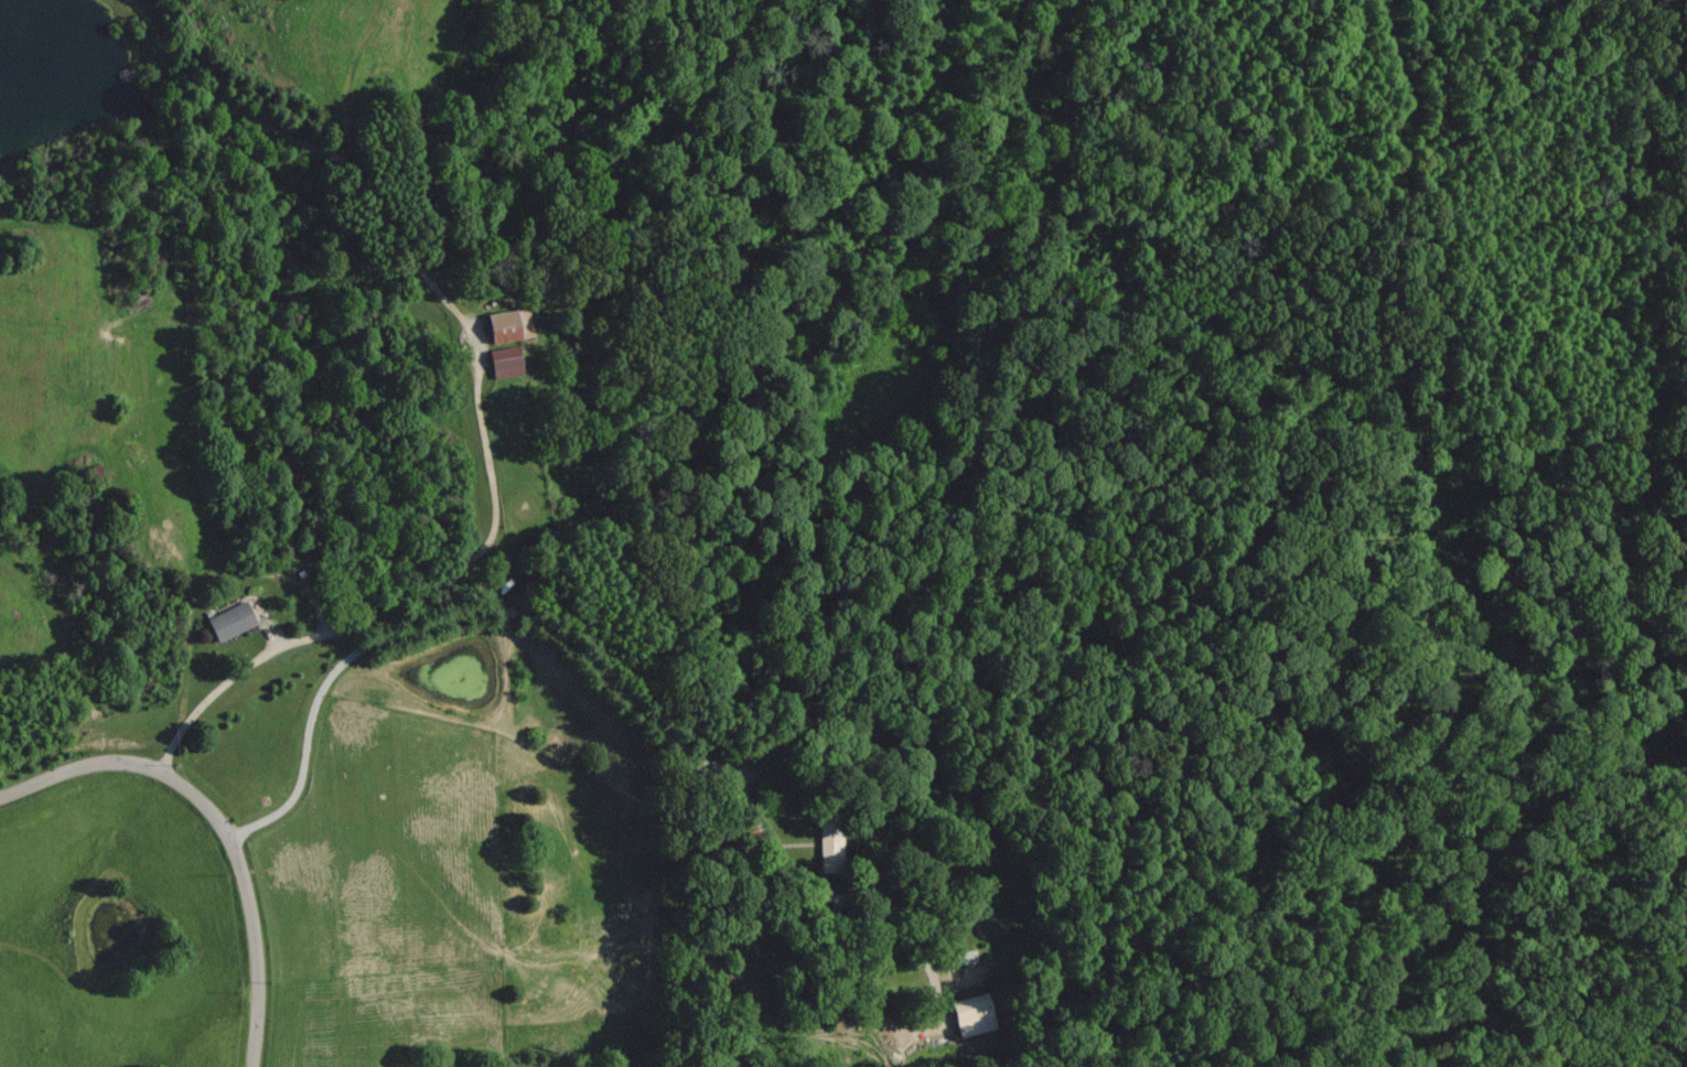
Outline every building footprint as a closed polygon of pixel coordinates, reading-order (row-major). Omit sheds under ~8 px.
[(486,314),(491,344),(532,337),(527,307),(486,314)] [(492,378),(521,375),(518,346),(490,349),(492,378)] [(217,642),(256,625),(246,601),(206,619),(217,642)] [(840,820),(818,820),(819,873),(841,873),(840,820)] [(950,966),(975,963),(974,951),(948,954),(950,966)] [(996,1029),(987,993),(950,1002),(959,1038),(996,1029)]
